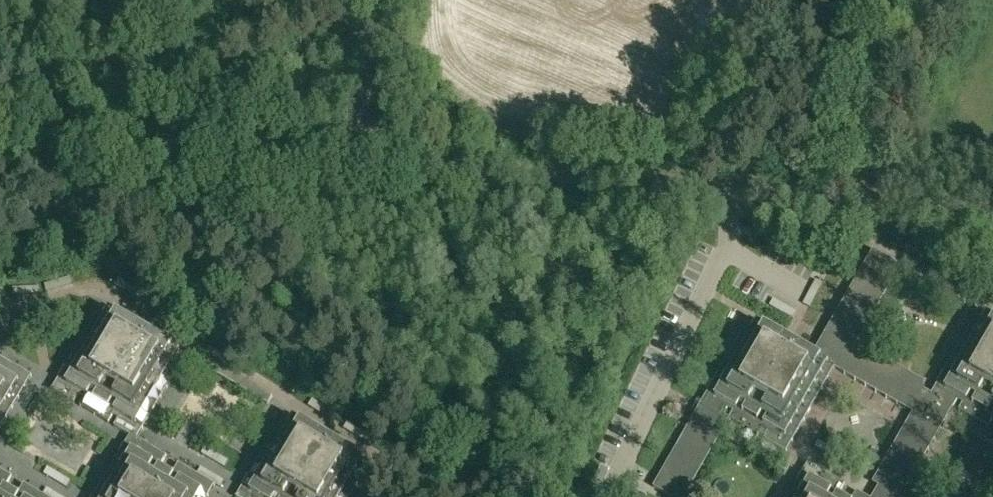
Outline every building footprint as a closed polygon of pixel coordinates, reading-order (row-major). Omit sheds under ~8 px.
[(872,249),(824,334),(829,337),(818,357),(837,368),(839,364),(849,370),(846,375),(897,404),(909,383),(857,353),(854,358),(845,353),(897,263),(872,249)] [(115,427),(130,436),(136,439),(186,356),(150,335),(147,339),(140,335),(135,332),(137,327),(102,306),(52,389),(75,403),(79,396),(85,399),(81,406),(109,423),(113,416),(119,420),(115,427)] [(979,311),(935,389),(931,395),(953,408),(958,401),(963,403),(958,411),(987,428),(992,420),(992,421),(992,319),(979,311)] [(711,399),(705,409),(723,419),(724,417),(729,409),(735,412),(731,419),(760,436),(764,429),(770,432),(766,440),(789,453),(837,368),(818,357),(813,354),(799,346),(786,339),(751,319),(706,397),(711,399)] [(32,377),(0,359),(0,430),(32,377)] [(723,419),(705,409),(700,406),(654,487),(671,496),(678,496),(723,419)] [(237,496),(350,496),(370,463),(334,443),(321,435),(286,414),(237,496)] [(879,496),(903,496),(902,496),(906,491),(942,429),(919,416),(883,479),(888,482),(879,496)] [(136,439),(130,436),(94,496),(208,496),(214,486),(178,464),(172,474),(166,471),(160,467),(166,457),(136,439)] [(840,495),(846,484),(827,473),(809,463),(790,496),(844,496),(840,495)] [(24,485),(17,496),(11,492),(5,488),(11,478),(0,471),(0,496),(43,496),(24,485)]
